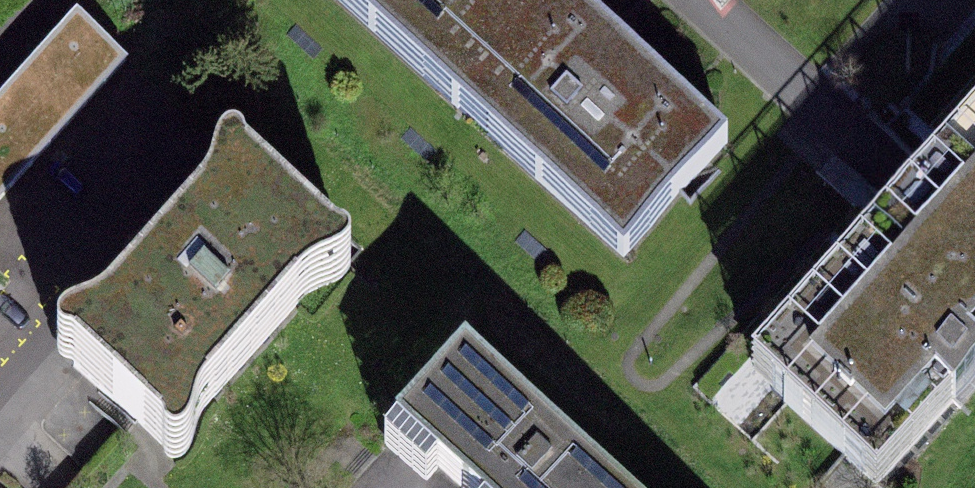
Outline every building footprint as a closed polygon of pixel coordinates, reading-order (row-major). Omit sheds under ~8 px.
[(467,110),(564,0),(342,0),(467,110)] [(568,0),(564,0),(467,110),(634,257),(733,145),(568,0)] [(0,98),(0,150),(18,169),(126,68),(82,21),(0,98)] [(911,170),(974,224),(974,96),(911,170)] [(363,278),(236,165),(75,345),(94,362),(202,458),(363,278)] [(742,368),(881,487),(974,377),(974,224),(911,170),(742,368)] [(450,346),(376,431),(442,487),(613,487),(450,346)]
